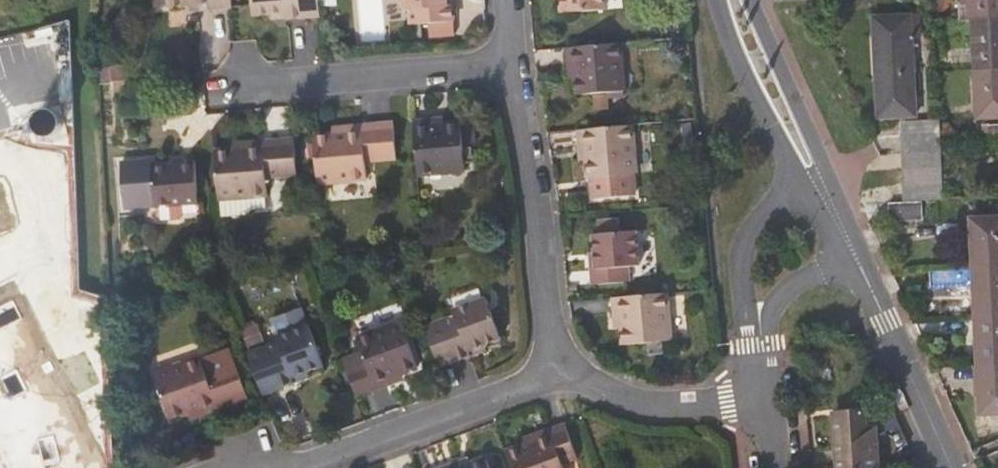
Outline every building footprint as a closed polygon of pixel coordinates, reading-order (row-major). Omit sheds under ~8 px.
[(269,11),(284,9),(285,15),(318,13),(317,0),(249,0),(250,12),(269,11)] [(448,6),(441,6),(441,0),(399,0),(400,11),(407,10),(408,23),(449,21),(448,6)] [(562,9),(605,4),(604,0),(561,0),(562,9)] [(960,19),(973,19),(972,0),(959,0),(960,19)] [(973,19),(997,18),(997,0),(972,0),(973,19)] [(874,118),(910,117),(905,17),(868,18),(874,118)] [(975,67),(997,66),(997,18),(973,19),(975,67)] [(573,60),(574,70),(576,88),(621,84),(617,37),(564,42),(565,61),(573,60)] [(565,71),(574,70),(573,60),(565,61),(565,71)] [(975,67),(977,115),(997,115),(997,66),(975,67)] [(444,113),(434,114),(434,123),(445,122),(444,113)] [(434,123),(434,114),(414,116),(418,170),(467,165),(463,121),(445,122),(434,123)] [(362,128),(333,130),(314,132),(318,179),(368,175),(367,158),(397,156),(394,118),(362,120),(362,128)] [(586,143),(587,152),(588,171),(591,171),(593,193),(632,189),(632,167),(634,166),(630,119),(576,124),(578,143),(586,143)] [(333,122),(333,130),(362,128),(362,120),(333,122)] [(898,123),(898,138),(932,137),(931,121),(898,123)] [(298,134),(265,136),(265,144),(236,146),(217,148),(221,195),(270,191),(269,174),(301,171),(298,134)] [(265,144),(265,136),(235,138),(236,146),(265,144)] [(898,138),(901,202),(935,201),(932,137),(898,138)] [(579,153),(587,152),(586,143),(578,143),(579,153)] [(156,202),(159,202),(183,200),(200,199),(196,155),(176,156),(177,163),(154,166),(156,202)] [(183,200),(159,202),(159,212),(165,217),(180,215),(185,210),(183,200)] [(913,221),(913,205),(886,206),(886,221),(913,221)] [(598,228),(592,228),(594,263),(588,263),(589,278),(628,276),(627,262),(638,261),(634,226),(622,227),(621,213),(597,215),(598,228)] [(973,269),(997,268),(997,216),(971,217),(973,269)] [(973,269),(975,319),(997,318),(997,268),(973,269)] [(0,287),(0,467),(108,467),(15,279),(0,287)] [(611,293),(612,313),(620,312),(621,324),(622,341),(668,337),(663,289),(611,293)] [(438,367),(469,356),(467,350),(482,345),(498,338),(484,299),(452,311),(454,316),(424,328),(438,367)] [(620,312),(612,313),(613,324),(621,324),(620,312)] [(997,364),(997,318),(975,319),(977,365),(997,364)] [(385,378),(396,374),(412,368),(396,325),(354,340),(362,363),(345,370),(355,397),(387,385),(385,378)] [(264,395),(296,383),(293,377),(309,371),(326,366),(311,326),(278,338),(280,342),(249,355),(264,395)] [(467,350),(469,356),(484,350),(482,345),(467,350)] [(207,373),(234,364),(229,350),(202,360),(207,373)] [(218,404),(221,410),(250,399),(236,363),(234,364),(207,373),(202,360),(156,377),(173,421),(190,414),(218,404)] [(977,365),(979,415),(997,414),(997,364),(977,365)] [(293,377),(296,383),(311,378),(309,371),(293,377)] [(399,380),(396,374),(385,378),(387,385),(399,380)] [(192,421),(221,410),(218,404),(190,414),(192,421)] [(875,440),(865,440),(863,426),(862,412),(829,414),(835,467),(877,467),(875,440)] [(547,427),(549,433),(520,444),(505,450),(511,467),(562,467),(560,464),(575,457),(563,422),(547,427)] [(865,440),(875,440),(873,426),(863,426),(865,440)] [(549,433),(547,427),(519,438),(520,444),(549,433)] [(457,461),(460,467),(461,467),(470,465),(467,457),(457,461)] [(486,458),(470,465),(461,467),(490,467),(486,458)]
